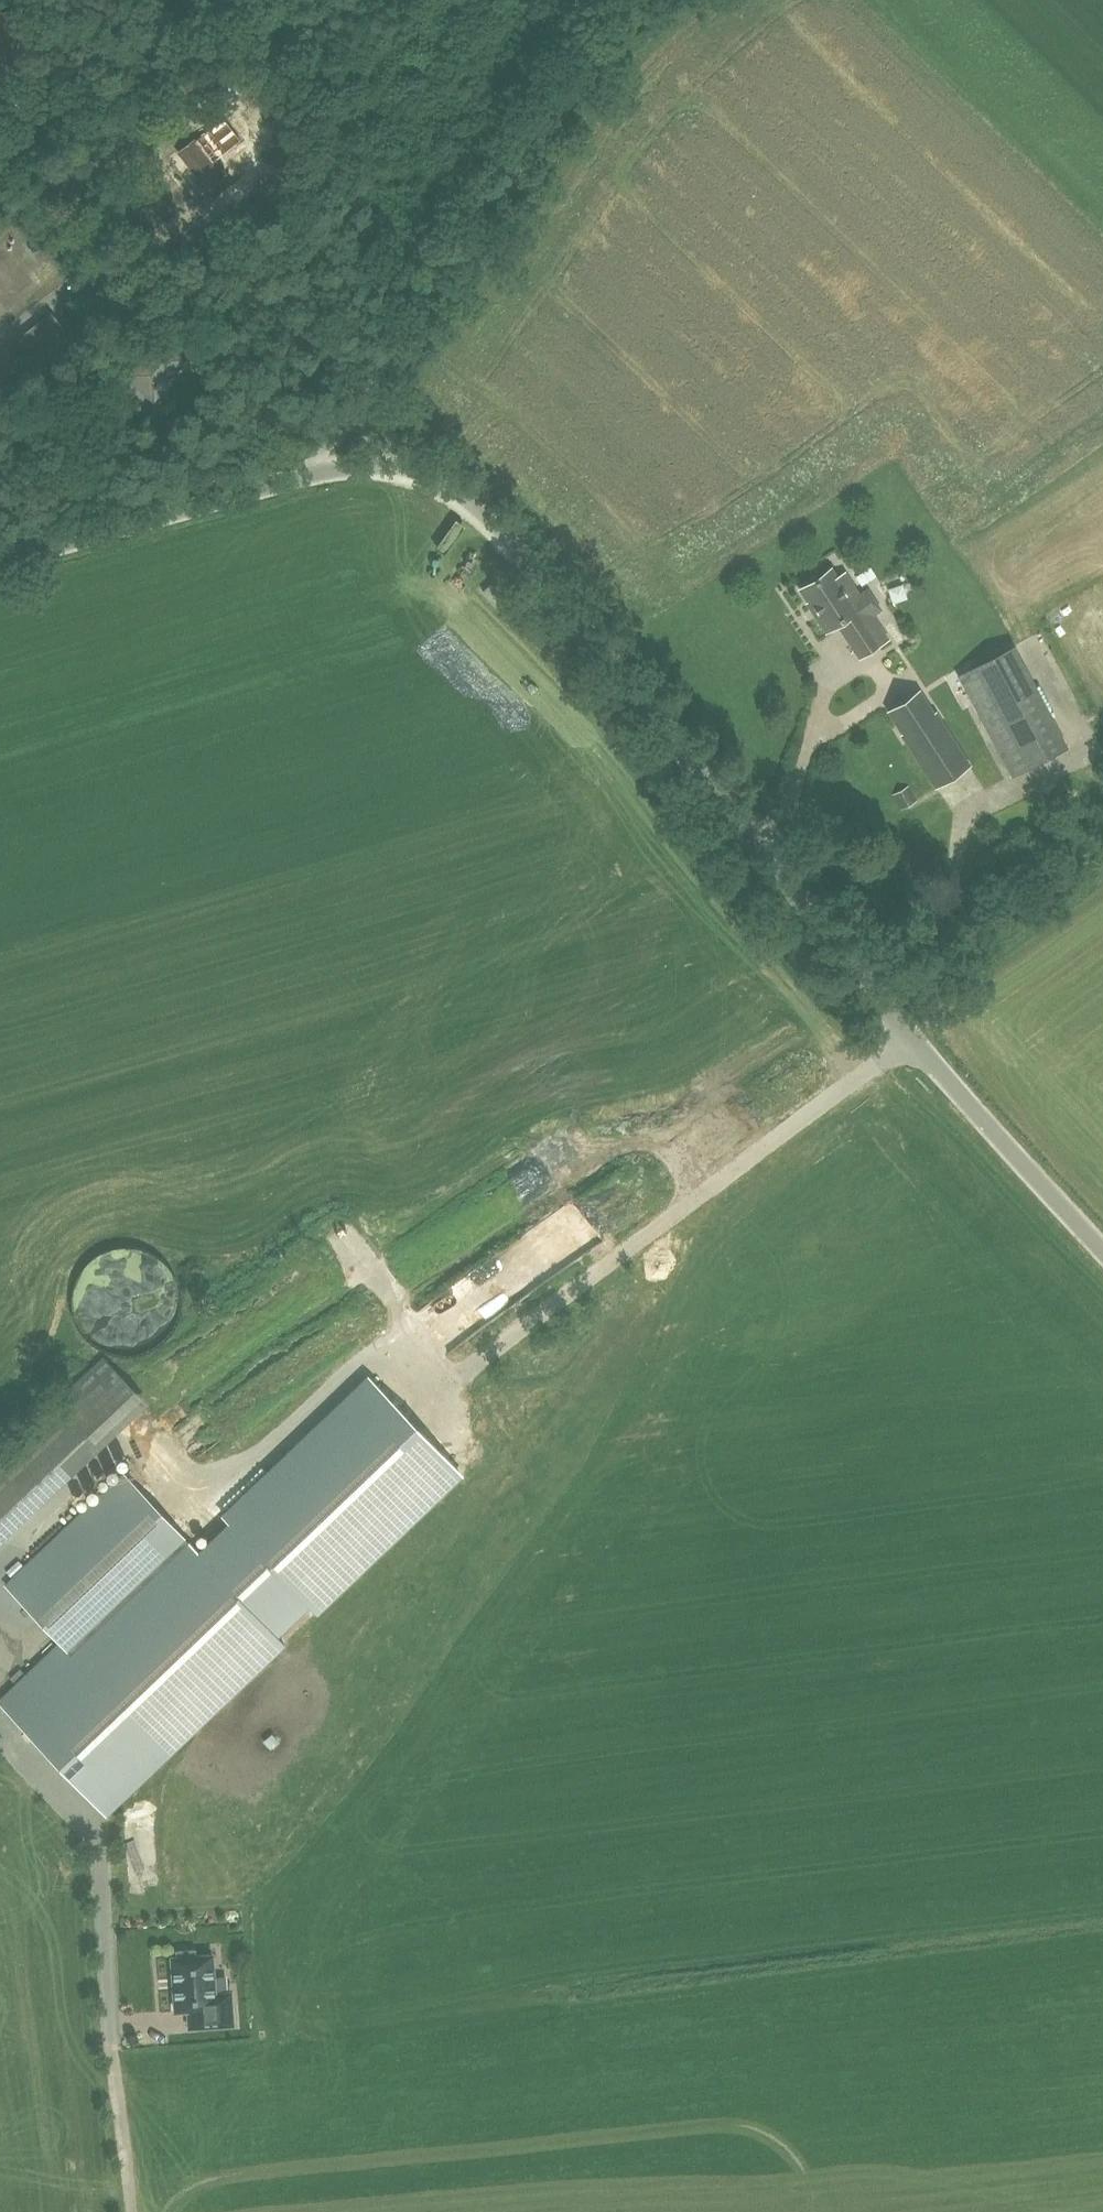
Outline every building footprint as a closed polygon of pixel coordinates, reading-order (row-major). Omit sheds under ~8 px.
[(220,121),(212,128),(180,153),(213,196),(231,182),(214,161),(237,143),(220,121)] [(24,379),(49,360),(46,356),(66,340),(53,321),(55,319),(49,312),(19,336),(21,338),(0,354),(0,392),(9,385),(12,388),(24,379)] [(160,333),(124,376),(154,401),(190,358),(160,333)] [(867,586),(857,593),(844,573),(836,578),(830,568),(800,588),(809,601),(807,603),(826,631),(838,624),(859,657),(887,639),(872,616),(883,609),(867,586)] [(505,597),(493,582),(483,591),(495,606),(505,597)] [(1066,745),(1013,646),(958,676),(1012,775),(1066,745)] [(902,734),(936,786),(969,764),(935,713),(902,734)] [(916,800),(908,785),(893,794),(901,809),(916,800)] [(0,1463),(0,1550),(149,1406),(103,1358),(0,1463)] [(5,1584),(61,1642),(0,1700),(0,1701),(106,1812),(284,1643),(275,1634),(307,1603),(316,1612),(460,1475),(367,1377),(223,1515),(228,1520),(196,1551),(122,1473),(5,1584)] [(174,1958),(169,1958),(173,2012),(186,2011),(188,2029),(232,2025),(230,2006),(214,2007),(210,1955),(193,1956),(193,1950),(174,1952),(174,1958)]
